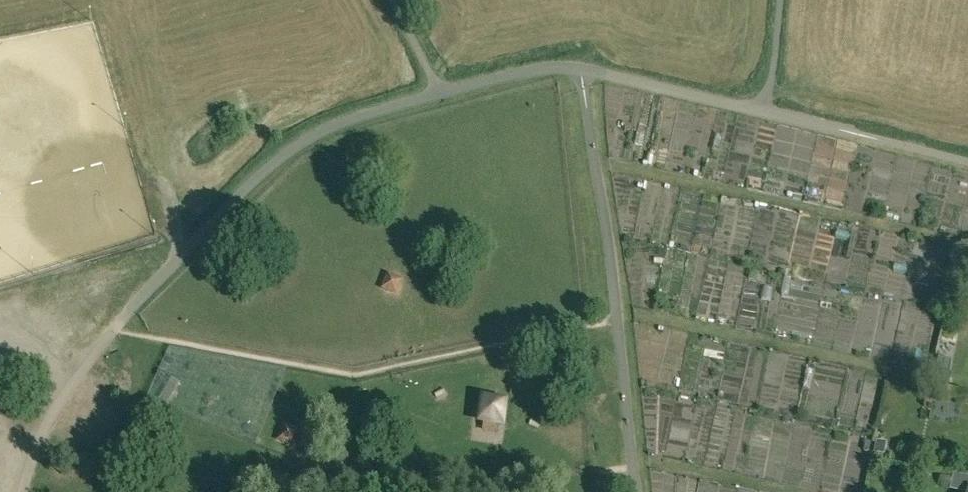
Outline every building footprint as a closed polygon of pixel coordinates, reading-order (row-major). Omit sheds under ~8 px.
[(411,286),(395,281),(390,294),(407,299),(411,286)] [(887,330),(905,331),(907,309),(889,308),(887,330)] [(828,329),(853,329),(853,317),(828,316),(828,329)] [(807,335),(808,322),(786,321),(785,334),(807,335)] [(493,441),(506,439),(503,415),(490,417),(493,441)]
